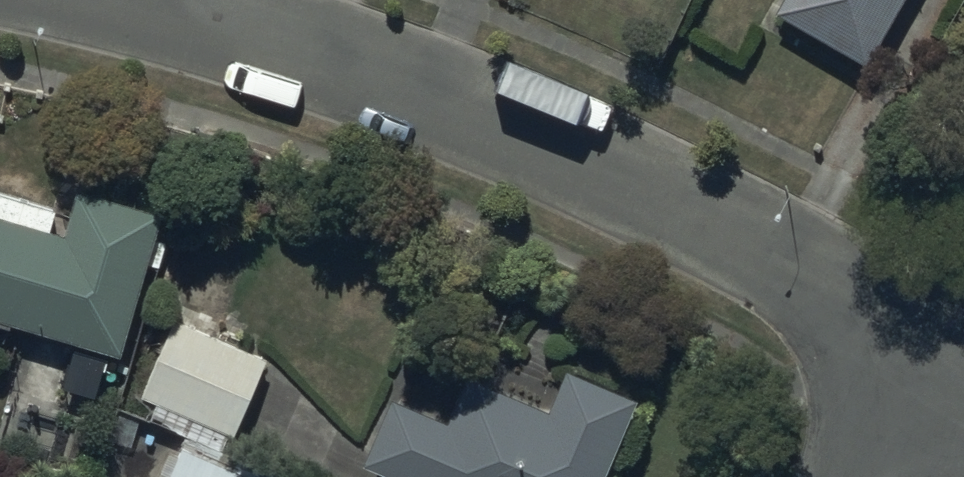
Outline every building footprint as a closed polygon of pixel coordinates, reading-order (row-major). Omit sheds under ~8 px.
[(774,4),(865,57),(899,0),(776,0),(774,4)] [(118,347),(160,208),(76,183),(62,228),(50,224),(56,205),(0,188),(0,312),(118,347)] [(220,313),(180,295),(141,392),(153,397),(146,414),(222,446),(228,432),(233,434),(265,355),(212,333),(220,313)] [(362,458),(406,476),(600,476),(636,393),(564,362),(545,406),(466,372),(447,416),(390,392),(362,458)] [(76,476),(92,417),(60,408),(43,467),(76,476)] [(180,437),(164,476),(282,476),(180,437)]
